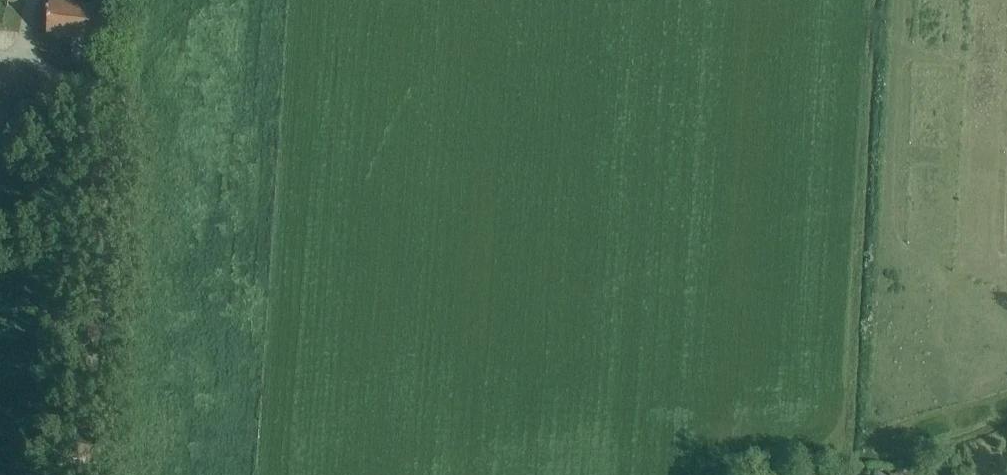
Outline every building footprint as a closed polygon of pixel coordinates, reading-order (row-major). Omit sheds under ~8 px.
[(111,21),(113,8),(49,1),(45,35),(101,42),(104,21),(111,21)]
